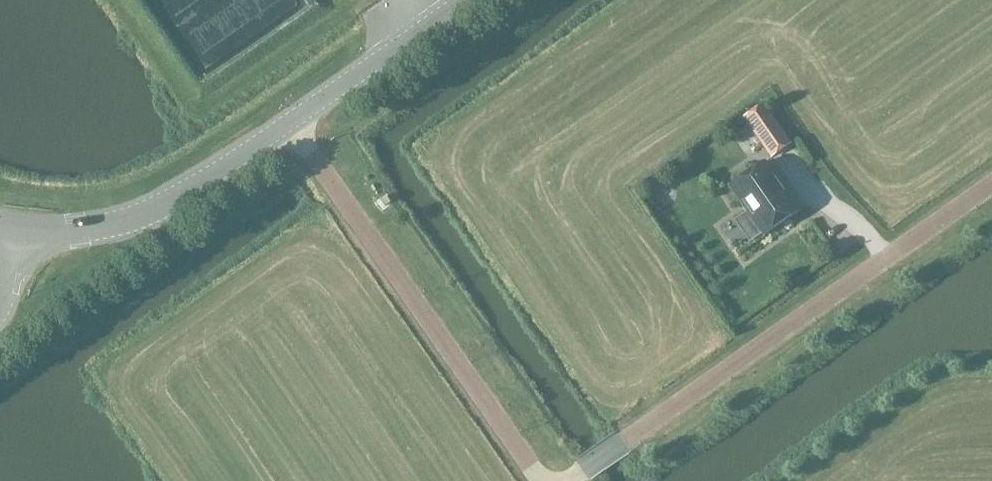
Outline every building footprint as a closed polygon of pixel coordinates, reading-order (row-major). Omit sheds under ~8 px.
[(771,158),(791,144),(764,104),(744,118),(771,158)] [(764,236),(800,211),(765,162),(730,187),(764,236)]
